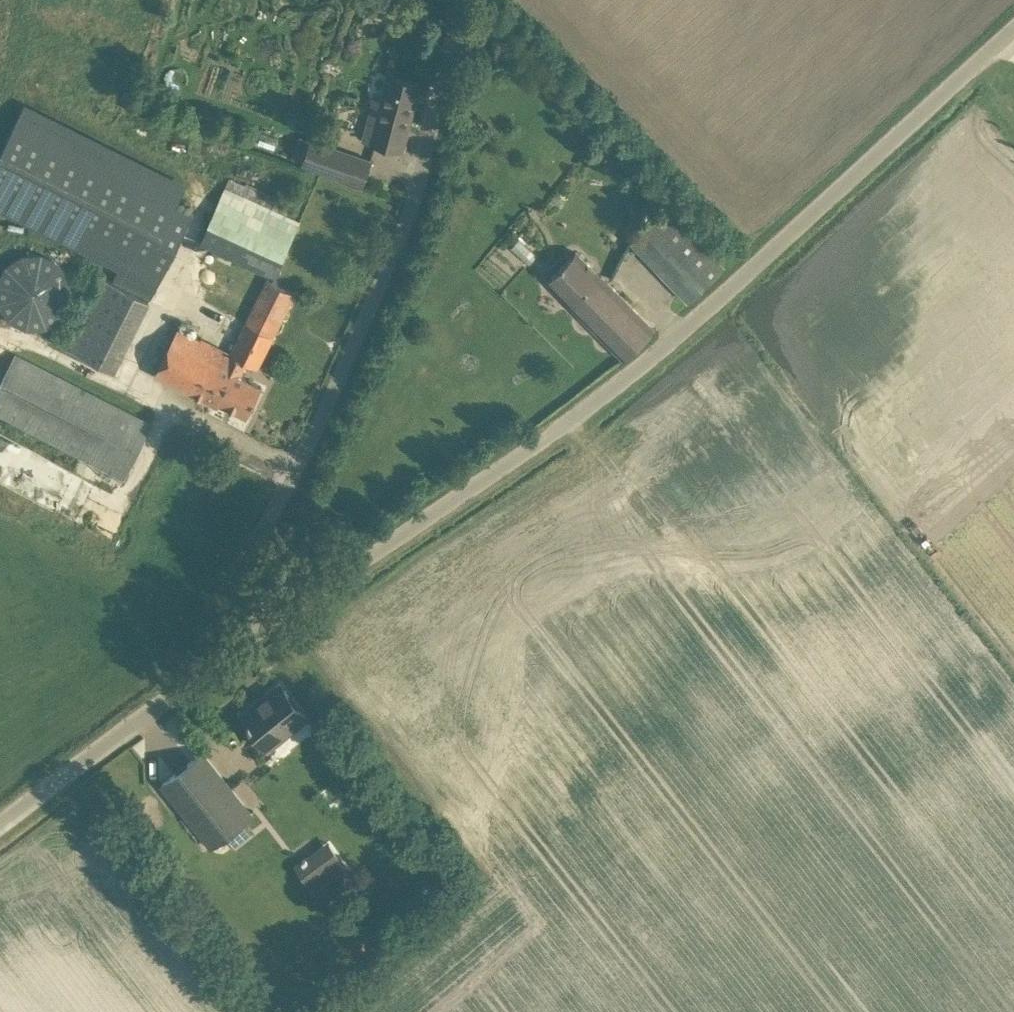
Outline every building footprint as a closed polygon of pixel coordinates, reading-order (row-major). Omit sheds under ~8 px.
[(364,139),(402,149),(420,82),(389,74),(383,96),(376,94),(364,139)] [(0,155),(0,209),(118,268),(111,282),(150,303),(196,210),(179,202),(189,183),(27,101),(0,155)] [(311,138),(303,162),(363,184),(372,159),(311,138)] [(200,243),(274,280),(304,221),(291,214),(295,205),(247,183),(246,186),(232,179),(200,243)] [(631,240),(689,300),(724,267),(666,206),(631,240)] [(624,357),(654,329),(577,251),(549,279),(624,357)] [(3,307),(7,314),(11,317),(18,322),(24,325),(32,327),(38,326),(45,325),(52,322),(58,319),(62,315),(65,311),(68,308),(71,301),(71,294),(72,287),(71,282),(69,277),(67,271),(64,268),(60,263),(55,259),(51,257),(43,255),(38,254),(33,254),(25,255),(18,258),(12,261),(8,265),(5,270),(1,275),(0,280),(0,299),(3,307)] [(155,374),(216,404),(218,401),(247,416),(262,386),(240,375),(247,361),(258,367),(295,292),(267,278),(230,353),(178,327),(155,374)] [(63,346),(114,372),(150,303),(105,279),(76,335),(71,332),(63,346)] [(124,478),(152,423),(15,353),(0,382),(0,414),(124,478)] [(268,748),(307,717),(280,682),(241,714),(268,748)] [(203,751),(162,783),(212,846),(252,814),(203,751)] [(330,842),(298,866),(314,888),(346,865),(330,842)]
